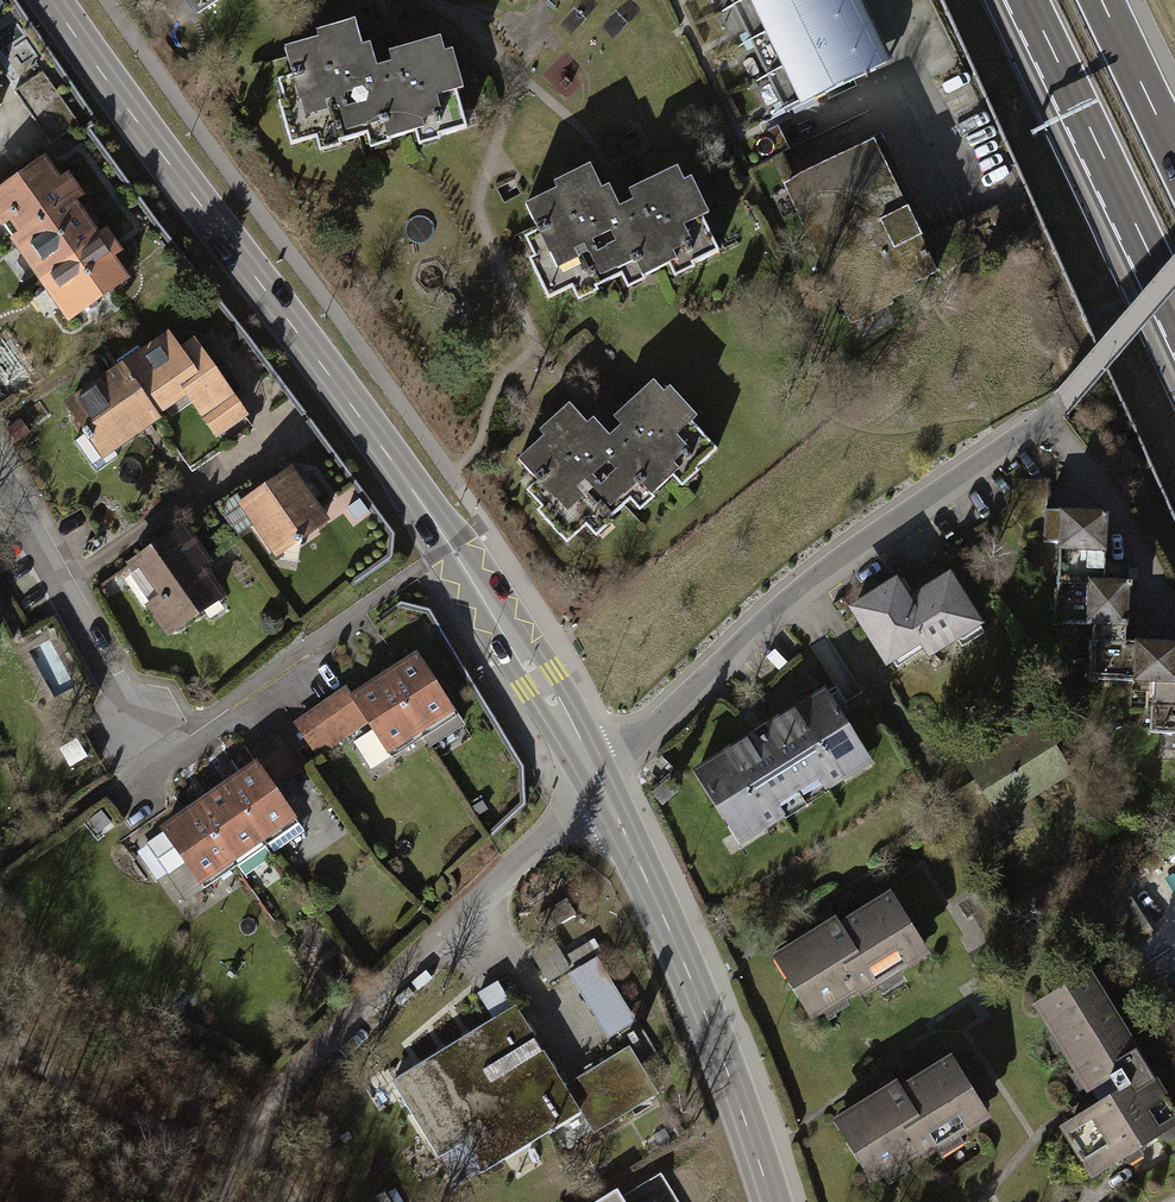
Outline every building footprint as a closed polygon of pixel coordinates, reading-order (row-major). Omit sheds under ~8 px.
[(780,112),(868,72),(835,0),(728,0),(780,112)] [(324,46),(294,55),(302,84),(282,89),(300,154),(324,148),(327,159),(375,145),(378,155),(427,142),(432,157),(484,142),(457,46),(402,61),(383,66),(371,24),(322,38),(324,46)] [(865,149),(780,189),(838,313),(923,274),(865,149)] [(0,187),(0,228),(64,323),(126,282),(43,158),(0,187)] [(594,168),(525,208),(540,234),(530,240),(539,255),(529,260),(553,302),(575,289),(583,303),(621,282),(628,295),(668,272),(675,284),(725,255),(677,170),(629,197),(615,205),(594,168)] [(167,329),(60,405),(99,461),(183,402),(213,445),(249,419),(189,334),(176,343),(167,329)] [(580,412),(528,461),(551,485),(536,499),(580,545),(591,534),(603,546),(638,512),(646,519),(680,486),(689,494),(728,457),(664,391),(618,435),(610,443),(580,412)] [(282,472),(232,505),(268,559),(318,527),(282,472)] [(1039,513),(1037,558),(1057,559),(1056,591),(1075,592),(1074,637),(1090,638),(1088,685),(1132,687),(1131,708),(1167,709),(1165,759),(1174,759),(1174,693),(1164,692),(1166,646),(1124,644),(1127,588),(1097,587),(1100,516),(1039,513)] [(176,533),(123,567),(167,635),(220,602),(176,533)] [(892,579),(841,609),(882,678),(972,627),(942,575),(903,597),(892,579)] [(406,650),(295,722),(319,759),(362,731),(382,761),(449,717),(406,650)] [(822,692),(682,774),(727,851),(867,769),(822,692)] [(1036,722),(950,770),(985,835),(1072,787),(1036,722)] [(258,762),(158,827),(198,888),(298,823),(258,762)] [(879,897),(768,961),(804,1025),(915,961),(879,897)] [(1029,1009),(1073,1090),(1095,1078),(1106,1097),(1056,1124),(1086,1179),(1174,1131),(1174,1127),(1092,975),(1029,1009)] [(406,1043),(417,1062),(493,1017),(482,998),(406,1043)] [(522,1009),(396,1083),(439,1157),(464,1143),(477,1165),(566,1114),(580,1137),(649,1097),(623,1052),(566,1085),(522,1009)] [(942,1055),(828,1122),(866,1187),(980,1120),(942,1055)]
